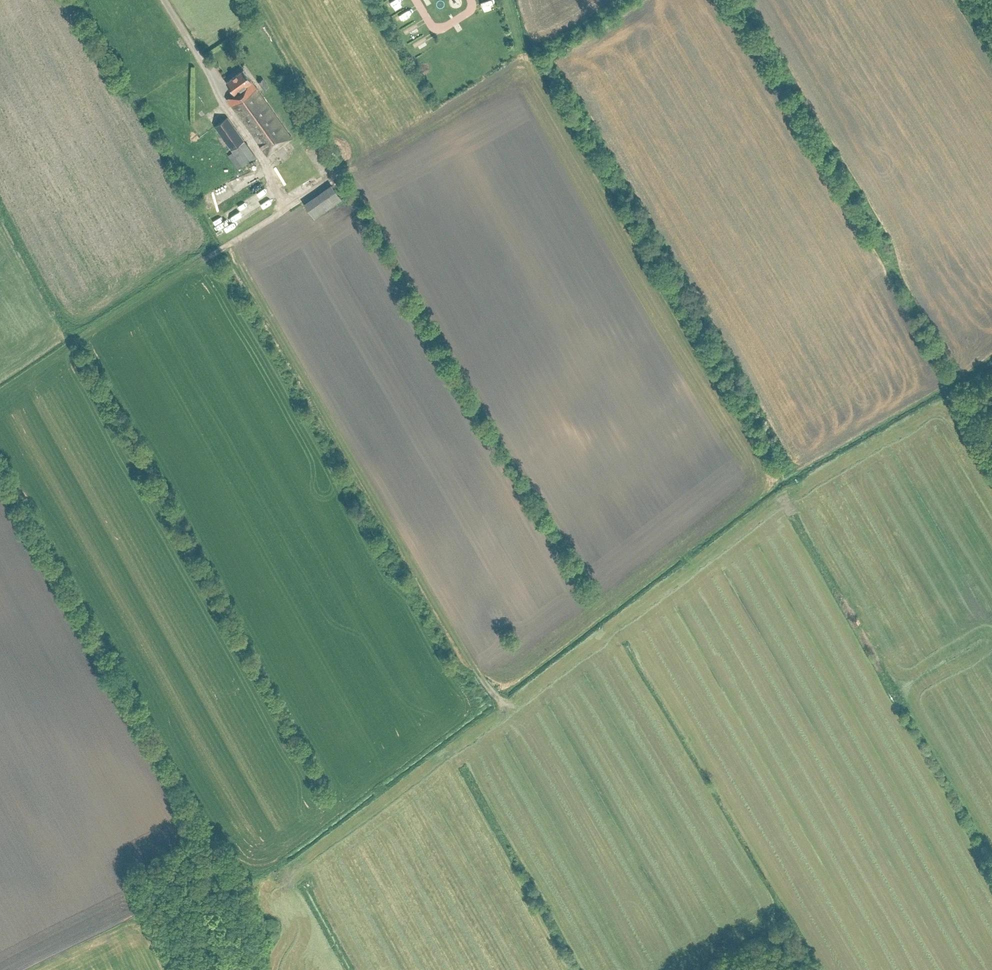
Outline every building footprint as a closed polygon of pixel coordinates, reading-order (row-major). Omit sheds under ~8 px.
[(227,98),(267,155),(292,138),(243,69),(226,81),(234,92),(227,98)] [(263,77),(258,81),(264,89),(269,86),(263,77)] [(231,149),(244,140),(228,116),(214,125),(231,149)] [(256,156),(244,140),(231,149),(243,165),(256,156)] [(226,185),(215,187),(217,197),(232,194),(231,187),(227,188),(226,185)] [(338,185),(310,204),(316,213),(345,194),(338,185)] [(253,191),(245,195),(248,201),(256,196),(253,191)] [(227,225),(238,218),(233,211),(227,215),(225,212),(220,214),(227,225)]
